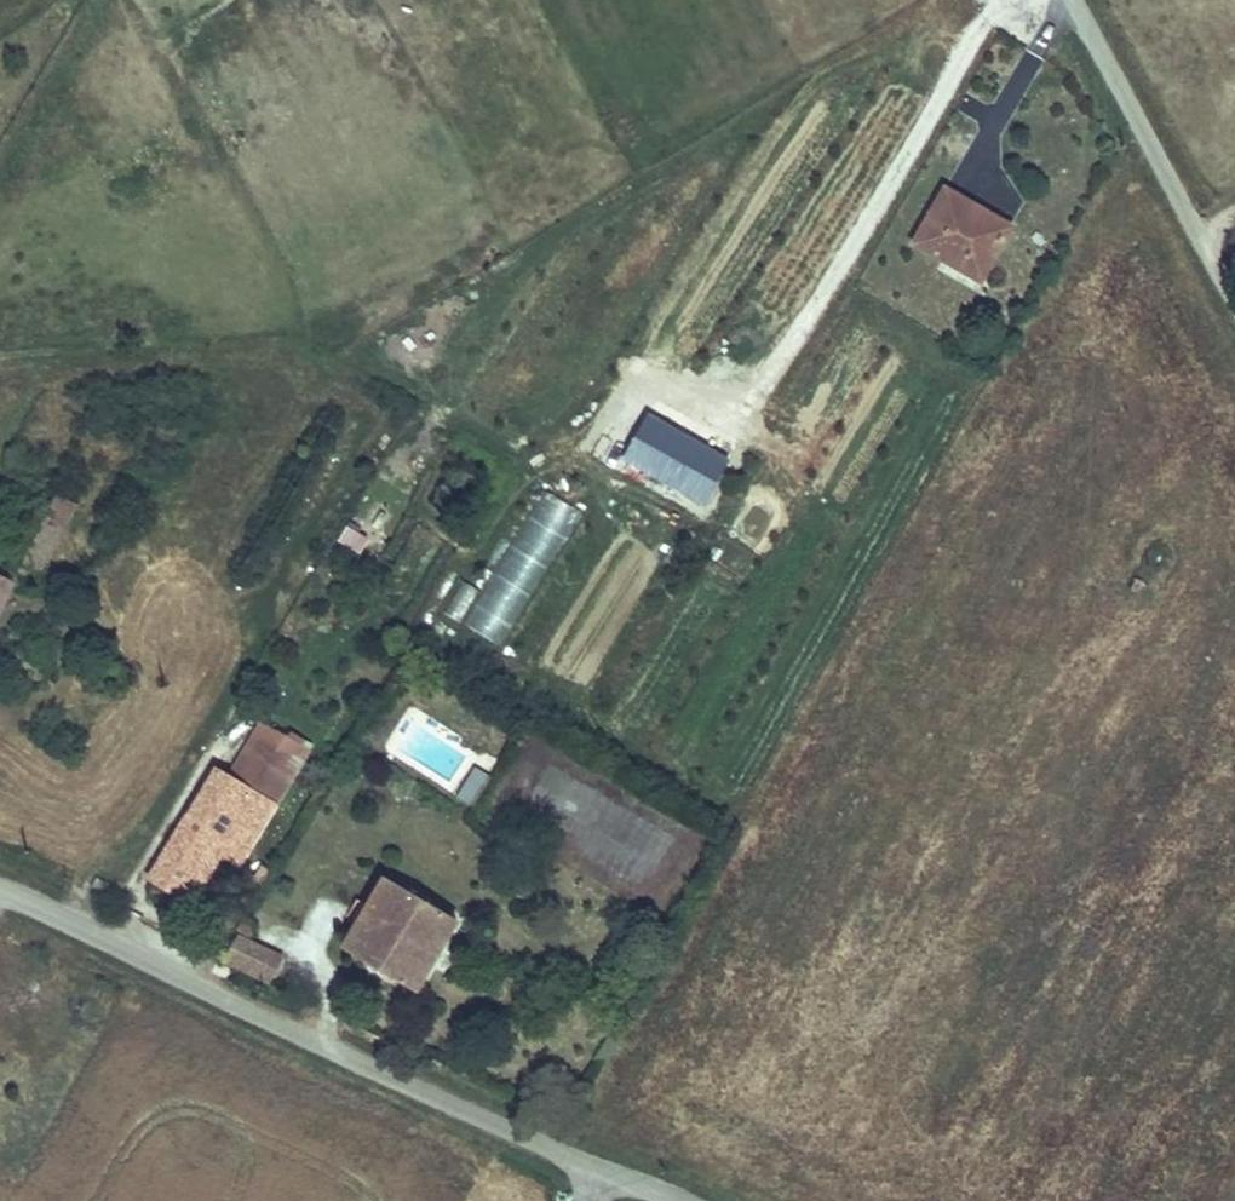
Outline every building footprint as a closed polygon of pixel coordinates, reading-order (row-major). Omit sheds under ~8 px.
[(942,184),(911,243),(982,283),(1013,225),(942,184)] [(542,488),(462,623),(498,645),(578,510),(542,488)] [(59,492),(22,563),(43,576),(81,504),(59,492)] [(11,581),(0,576),(0,603),(11,581)] [(145,885),(177,905),(223,828),(248,842),(273,799),(218,765),(145,885)] [(471,806),(492,777),(476,766),(455,795),(471,806)] [(223,828),(177,905),(187,910),(226,847),(240,855),(248,842),(223,828)] [(384,877),(365,908),(394,926),(414,895),(384,877)] [(394,926),(365,908),(343,947),(414,990),(455,921),(414,895),(394,926)] [(252,903),(239,924),(249,931),(264,910),(252,903)] [(235,934),(224,964),(267,984),(281,955),(235,934)]
